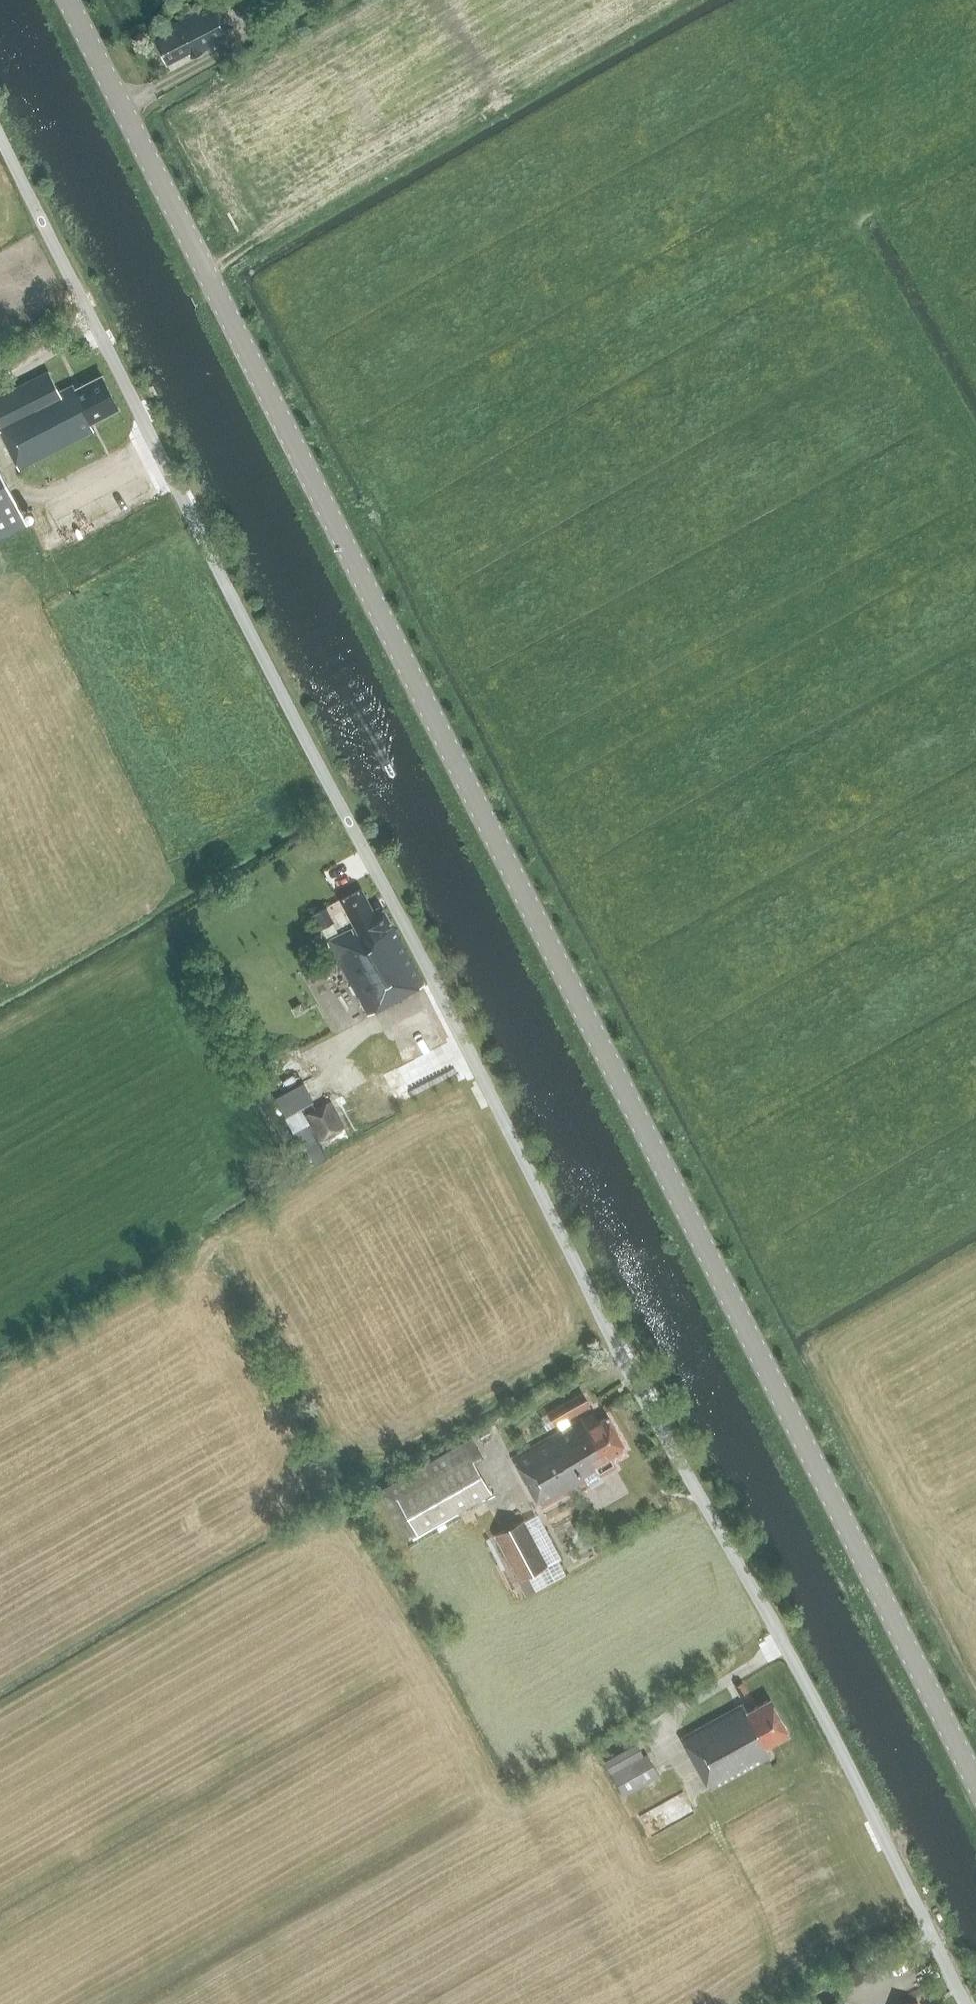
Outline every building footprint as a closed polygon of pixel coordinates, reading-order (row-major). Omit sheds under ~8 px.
[(210,51),(230,39),(211,5),(172,27),(176,34),(155,45),(165,64),(188,54),(191,58),(204,51),(202,48),(207,45),(210,51)] [(119,410),(103,377),(76,391),(73,385),(58,393),(48,372),(0,396),(0,433),(19,471),(94,433),(90,425),(119,410)] [(26,524),(0,475),(0,538),(26,524)] [(366,1015),(423,985),(380,906),(372,911),(360,890),(339,901),(353,927),(327,942),(366,1015)] [(337,903),(317,913),(327,933),(347,923),(337,903)] [(302,1083),(274,1098),(283,1115),(311,1100),(302,1083)] [(320,1141),(343,1129),(339,1121),(329,1102),(306,1114),(316,1133),(320,1141)] [(581,1392),(540,1416),(548,1430),(589,1406),(581,1392)] [(608,1458),(624,1449),(623,1447),(606,1417),(588,1427),(582,1417),(512,1457),(541,1509),(588,1483),(584,1477),(596,1470),(599,1476),(614,1468),(608,1458)] [(404,1541),(490,1491),(475,1465),(483,1461),(469,1435),(374,1490),(404,1541)] [(555,1560),(546,1564),(523,1519),(493,1535),(525,1596),(564,1576),(555,1560)] [(734,1685),(739,1695),(747,1692),(741,1681),(734,1685)] [(766,1747),(789,1735),(770,1699),(746,1712),(741,1704),(681,1736),(708,1788),(763,1759),(770,1756),(766,1747)] [(610,1773),(642,1755),(635,1742),(603,1760),(610,1773)] [(610,1774),(622,1795),(658,1775),(646,1754),(610,1774)]
